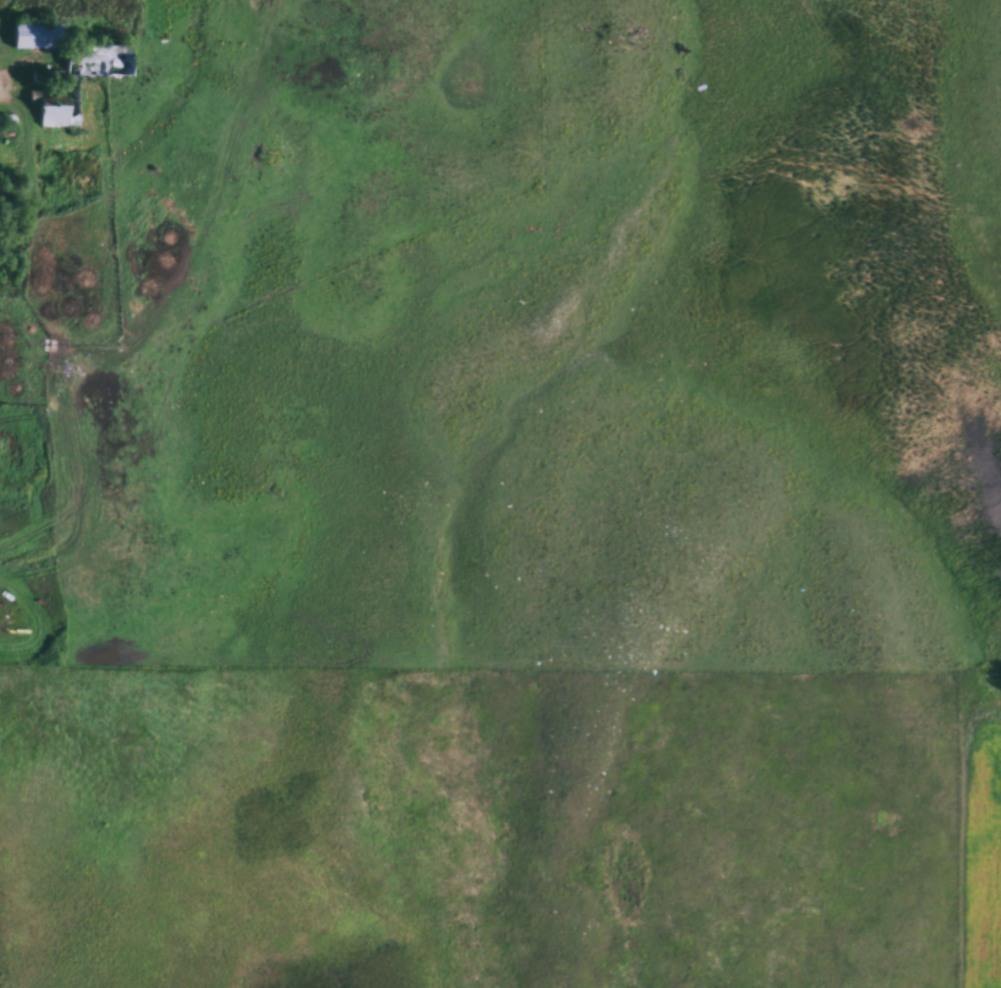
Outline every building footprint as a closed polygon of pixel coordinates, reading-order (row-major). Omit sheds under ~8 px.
[(80,76),(136,77),(137,46),(66,45),(66,25),(11,25),(11,49),(66,49),(66,71),(30,71),(29,85),(67,85),(67,105),(44,105),(44,92),(28,92),(28,106),(37,106),(37,127),(79,127),(80,76)] [(16,128),(16,115),(0,116),(0,129),(16,128)]
